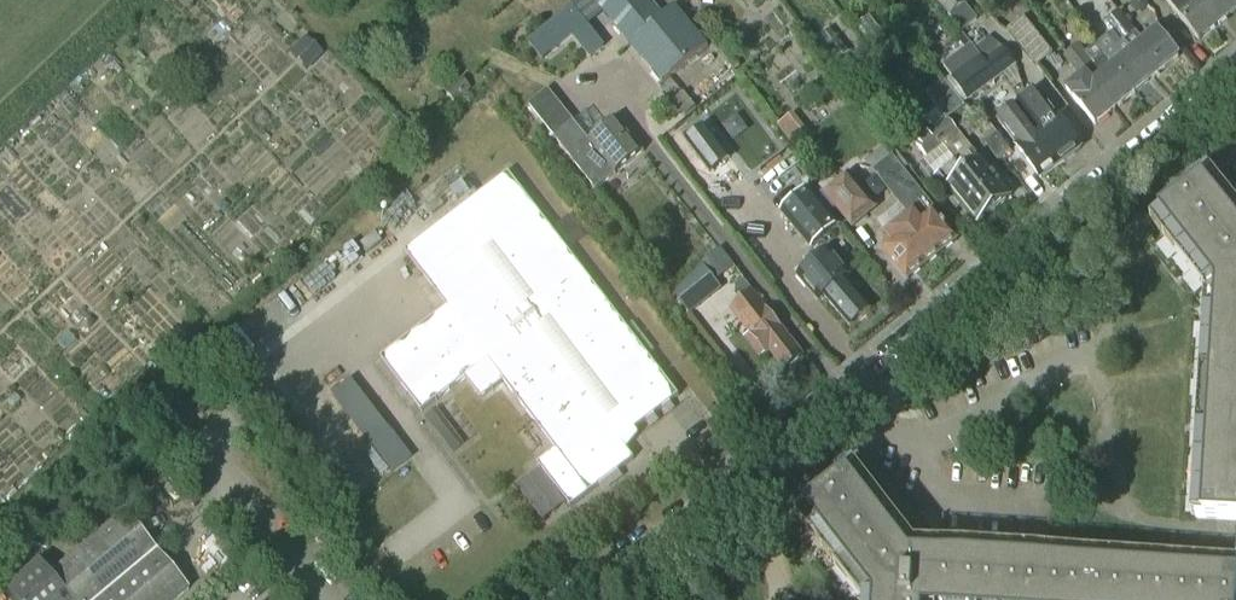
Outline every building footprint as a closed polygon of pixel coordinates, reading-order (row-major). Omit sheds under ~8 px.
[(662,85),(709,47),(676,7),(663,17),(650,0),(592,0),(662,85)] [(949,17),(961,32),(977,20),(966,5),(967,4),(964,0),(937,0),(949,17)] [(1199,41),(1219,25),(1198,0),(1165,0),(1199,41)] [(1219,25),(1235,11),(1235,4),(1233,0),(1198,0),(1219,25)] [(604,47),(573,9),(537,37),(551,55),(560,47),(561,45),(573,35),(591,57),(604,47)] [(1144,42),(1118,11),(1115,14),(1124,28),(1111,38),(1119,49),(1125,44),(1152,78),(1179,56),(1158,31),(1144,42)] [(1119,49),(1111,38),(1124,28),(1115,14),(1104,23),(1112,32),(1096,45),(1100,51),(1098,53),(1109,69),(1131,95),(1152,78),(1125,44),(1119,49)] [(1037,67),(1052,55),(1024,18),(1008,30),(1037,67)] [(842,80),(855,71),(844,58),(849,54),(830,29),(813,42),(842,80)] [(309,70),(324,54),(305,37),(290,54),(309,70)] [(989,37),(974,48),(997,79),(1015,65),(1003,49),(989,37)] [(972,45),(943,66),(956,84),(951,87),(963,103),(997,79),(974,48),(972,45)] [(1073,68),(1087,56),(1078,46),(1064,57),(1073,68)] [(1113,110),(1131,95),(1109,69),(1098,53),(1090,59),(1096,67),(1087,75),(1094,84),(1113,110)] [(1095,125),(1113,110),(1094,84),(1087,75),(1096,67),(1090,59),(1087,56),(1073,68),(1081,78),(1066,91),(1095,125)] [(457,77),(442,92),(454,104),(469,90),(457,77)] [(685,115),(696,107),(683,92),(673,100),(685,115)] [(1056,117),(1037,92),(1018,106),(1033,127),(1048,147),(1047,149),(1059,165),(1081,148),(1057,116),(1056,117)] [(558,105),(539,120),(595,190),(643,151),(617,119),(601,132),(585,112),(572,122),(558,105)] [(1041,179),(1059,165),(1047,149),(1048,147),(1033,127),(1018,106),(998,121),(1041,179)] [(938,109),(923,121),(944,148),(956,163),(994,212),(1011,198),(981,160),(980,161),(938,109)] [(923,121),(912,130),(922,142),(917,146),(928,160),(923,164),(929,173),(930,175),(935,180),(933,181),(943,194),(949,189),(978,224),(994,212),(956,163),(944,148),(923,121)] [(705,128),(685,143),(710,176),(730,161),(705,128)] [(998,161),(1010,152),(998,136),(986,145),(998,161)] [(798,165),(764,193),(780,212),(811,249),(839,226),(808,189),(814,184),(798,165)] [(447,308),(381,359),(422,412),(488,362),(556,451),(537,465),(570,509),(589,494),(634,460),(620,441),(657,413),(679,396),(657,368),(508,173),(405,252),(447,308)] [(850,228),(865,216),(873,209),(845,176),(822,195),(850,228)] [(1206,180),(1158,218),(1213,289),(1199,518),(1235,520),(1235,218),(1206,180)] [(924,219),(916,209),(911,214),(941,253),(957,240),(934,211),(924,219)] [(907,280),(941,253),(911,214),(887,233),(894,243),(884,251),(907,280)] [(690,314),(720,290),(714,282),(734,266),(720,250),(700,265),(702,267),(672,291),(690,314)] [(844,280),(850,275),(829,250),(797,277),(818,302),(824,297),(850,328),(870,311),(844,280)] [(801,357),(753,295),(733,310),(751,333),(755,330),(785,369),(801,357)] [(912,553),(851,474),(803,512),(871,599),(1235,599),(1235,572),(912,553)] [(157,552),(125,514),(49,577),(40,565),(7,593),(13,599),(99,599),(157,552)] [(326,552),(337,543),(328,532),(316,541),(326,552)] [(99,599),(177,599),(189,590),(157,552),(99,599)]
